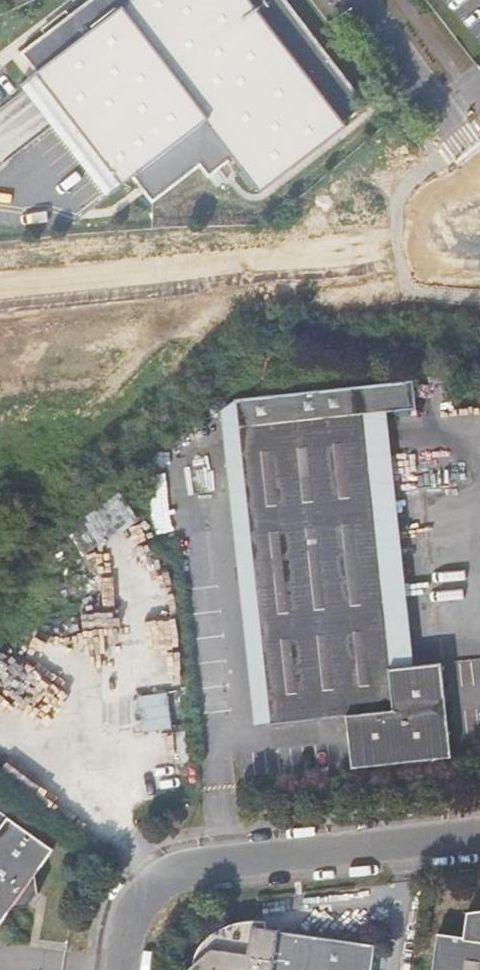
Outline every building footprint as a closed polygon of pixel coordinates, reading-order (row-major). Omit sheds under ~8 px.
[(20,53),(36,73),(122,185),(132,177),(152,203),(200,166),(209,178),(234,158),(260,193),(348,126),(345,123),(368,106),(287,0),(88,0),(56,25),(20,53)] [(36,73),(20,85),(106,197),(122,185),(36,73)] [(413,383),(239,400),(270,725),(347,717),(351,768),(449,758),(440,666),(412,667),(390,672),(363,414),(386,412),(415,408),(413,383)] [(270,725),(239,400),(221,411),(253,727),(270,725)] [(412,667),(386,412),(363,414),(390,672),(412,667)] [(82,519),(97,542),(134,518),(120,495),(82,519)] [(142,728),(169,727),(167,695),(141,696),(142,728)] [(0,815),(0,920),(5,913),(24,911),(37,893),(34,870),(49,848),(0,815)] [(439,936),(434,969),(479,969),(479,913),(468,914),(464,940),(439,936)] [(377,947),(277,931),(279,921),(265,922),(246,927),(231,938),(222,950),(218,963),(207,969),(374,969),(377,947)]
